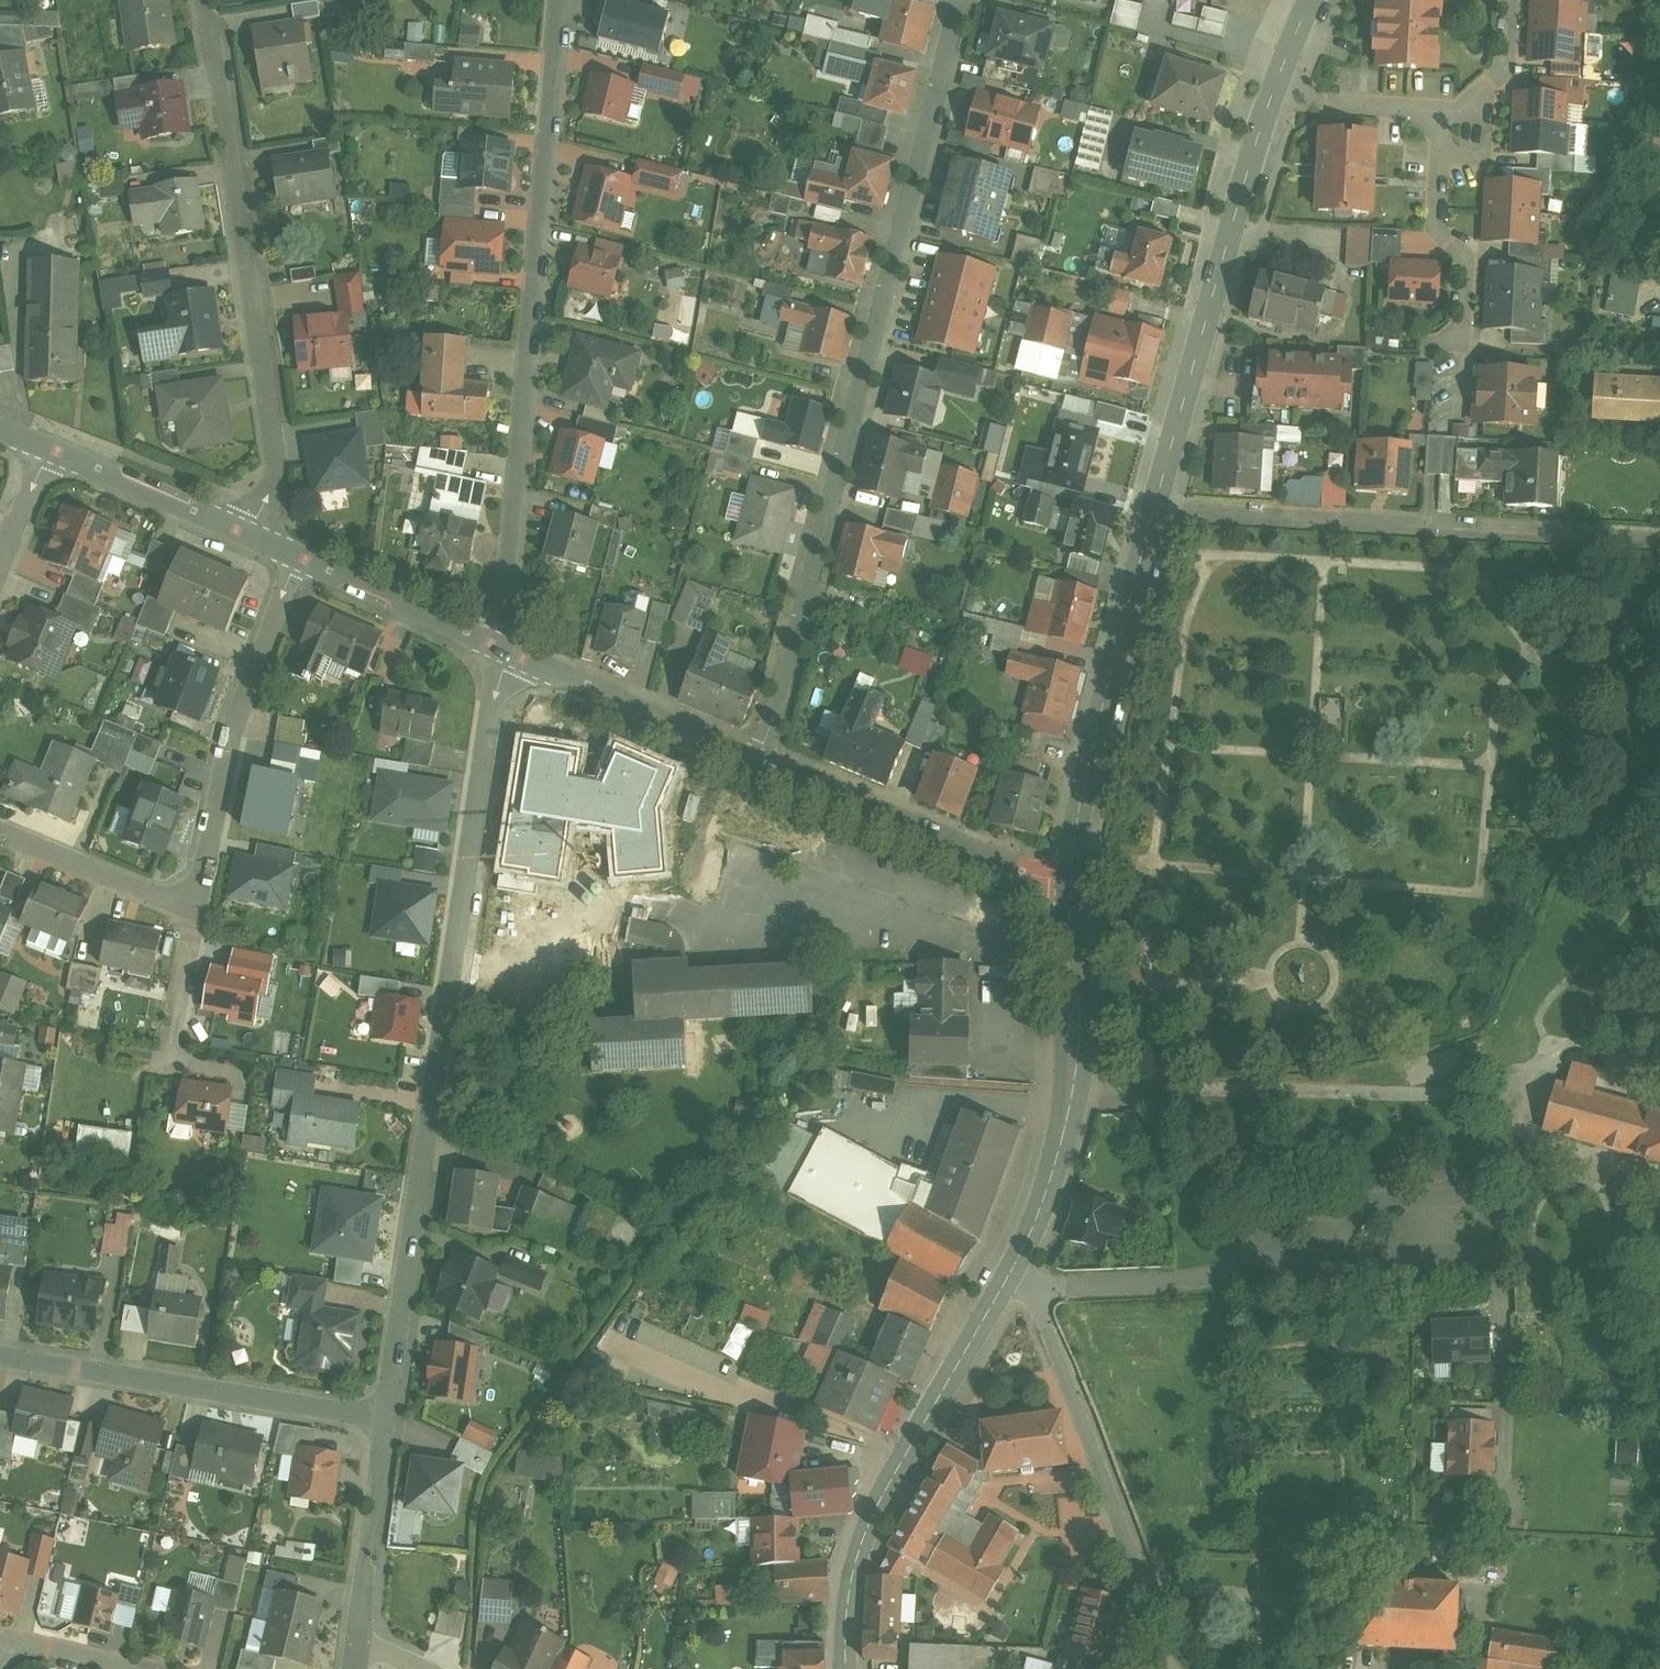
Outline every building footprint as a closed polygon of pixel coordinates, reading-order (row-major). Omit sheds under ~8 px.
[(128,19),(130,19),(135,50),(132,50),(133,52),(175,45),(169,0),(125,0),(128,19)] [(611,0),(608,0),(598,40),(660,56),(670,15),(611,0)] [(894,0),(864,0),(860,15),(890,22),(885,43),(923,53),(934,10),(894,0)] [(1108,25),(1133,29),(1137,4),(1114,0),(1112,0),(1108,25)] [(1383,8),(1381,8),(1378,10),(1378,19),(1380,21),(1382,22),(1381,39),(1379,38),(1376,41),(1376,49),(1378,52),(1380,52),(1379,66),(1438,70),(1439,48),(1438,48),(1439,19),(1441,19),(1442,0),(1383,0),(1383,8)] [(1559,3),(1586,5),(1586,16),(1597,16),(1598,0),(1560,0),(1559,3)] [(1559,3),(1536,2),(1534,32),(1584,34),(1586,16),(1586,5),(1559,3)] [(1199,6),(1196,19),(1171,13),(1168,25),(1224,39),(1231,14),(1199,6)] [(1032,21),(1000,13),(989,57),(1005,61),(1006,56),(1026,61),(1024,66),(1044,71),(1056,27),(1043,24),(1045,19),(1033,16),(1032,21)] [(306,24),(256,32),(264,84),(267,84),(266,80),(312,73),(312,77),(314,77),(306,24)] [(0,25),(0,45),(2,56),(23,52),(23,53),(29,52),(24,26),(0,25)] [(873,38),(836,29),(833,42),(870,51),(873,38)] [(1584,34),(1534,32),(1532,61),(1556,62),(1583,64),(1583,54),(1584,34)] [(438,46),(407,44),(406,60),(437,63),(438,46)] [(0,56),(0,115),(34,108),(23,53),(23,52),(2,56),(0,56)] [(1583,64),(1556,62),(1555,79),(1582,81),(1592,81),(1594,54),(1583,54),(1583,64)] [(1181,63),(1168,59),(1154,105),(1211,124),(1211,123),(1212,123),(1226,78),(1226,77),(1194,67),(1196,61),(1183,57),(1181,63)] [(878,65),(860,61),(855,80),(873,85),(878,65)] [(516,69),(457,64),(455,87),(438,86),(436,109),(512,116),(516,69)] [(917,74),(878,64),(878,65),(873,85),(868,104),(868,105),(890,111),(907,115),(917,74)] [(685,75),(647,65),(641,88),(680,97),(685,75)] [(141,75),(113,80),(116,95),(118,94),(143,90),(141,75)] [(630,84),(596,76),(587,114),(623,123),(628,104),(626,100),(630,84)] [(1555,79),(1544,78),(1543,95),(1569,97),(1569,106),(1580,107),(1582,81),(1555,79)] [(143,90),(118,94),(123,130),(125,130),(124,125),(143,122),(146,141),(188,135),(180,85),(143,90)] [(1040,110),(980,94),(970,134),(1029,150),(1040,110)] [(1543,95),(1519,94),(1517,123),(1568,126),(1569,106),(1569,97),(1543,95)] [(890,111),(868,105),(868,104),(861,103),(857,118),(864,120),(886,125),(890,111)] [(1113,112),(1094,108),(1091,120),(1110,124),(1113,112)] [(886,125),(864,120),(857,147),(883,154),(890,126),(886,125)] [(1568,126),(1517,123),(1515,153),(1539,154),(1566,156),(1566,146),(1578,147),(1577,156),(1588,157),(1590,127),(1568,126)] [(1205,150),(1136,132),(1125,176),(1193,194),(1205,150)] [(1375,135),(1356,134),(1355,141),(1344,140),(1344,134),(1325,132),(1320,211),(1340,212),(1340,205),(1351,206),(1351,212),(1371,214),(1375,135)] [(341,137),(315,141),(317,155),(331,153),(331,155),(343,153),(341,137)] [(513,146),(466,142),(466,145),(463,147),(462,154),(465,157),(463,180),(462,188),(477,189),(509,192),(513,146)] [(1104,147),(1085,142),(1079,165),(1098,169),(1104,147)] [(1566,156),(1539,154),(1538,171),(1552,171),(1576,173),(1577,156),(1578,147),(1566,146),(1566,156)] [(317,155),(277,161),(283,204),(323,198),(322,192),(334,190),(335,197),(337,196),(331,155),(331,153),(317,155)] [(895,163),(856,153),(849,179),(821,172),(819,179),(813,204),(843,211),(846,200),(883,209),(895,163)] [(680,170),(642,160),(636,183),(675,193),(680,170)] [(934,235),(940,236),(954,163),(941,160),(935,192),(943,194),(934,235)] [(1012,175),(959,161),(941,228),(995,242),(1000,223),(994,222),(998,208),(1003,209),(1004,208),(998,206),(1002,193),(1007,194),(1012,175)] [(1061,173),(1037,167),(1030,193),(1054,200),(1061,173)] [(632,180),(590,169),(586,187),(583,189),(582,195),(583,197),(577,220),(615,230),(620,211),(624,209),(632,180)] [(798,174),(781,169),(775,194),(792,198),(798,174)] [(1538,171),(1515,169),(1514,183),(1539,185),(1540,185),(1539,195),(1551,196),(1552,171),(1538,171)] [(819,179),(798,174),(792,198),(813,204),(819,179)] [(463,180),(443,178),(440,204),(476,208),(477,207),(475,207),(477,189),(462,188),(463,180)] [(197,180),(160,185),(161,191),(132,195),(137,226),(171,221),(173,233),(168,234),(168,236),(204,230),(197,180)] [(1514,183),(1491,182),(1489,182),(1489,183),(1490,183),(1488,212),(1538,214),(1539,195),(1540,185),(1539,185),(1514,183)] [(1147,214),(1172,219),(1176,204),(1150,198),(1147,214)] [(476,208),(440,204),(440,205),(441,205),(440,222),(448,223),(448,222),(475,224),(476,208)] [(1538,214),(1488,212),(1486,240),(1486,241),(1487,242),(1487,241),(1511,243),(1535,244),(1536,244),(1537,244),(1537,233),(1538,214)] [(475,224),(448,222),(448,223),(444,270),(500,275),(505,227),(475,224)] [(875,239),(816,224),(810,249),(833,255),(827,277),(863,286),(875,239)] [(1404,231),(1374,229),(1372,263),(1394,265),(1394,263),(1402,264),(1404,231)] [(1173,239),(1137,230),(1131,255),(1125,277),(1134,279),(1133,287),(1140,289),(1141,288),(1147,290),(1149,283),(1161,286),(1173,239)] [(1535,244),(1511,243),(1510,257),(1517,257),(1547,259),(1549,234),(1537,233),(1537,244),(1536,244),(1535,244)] [(1043,242),(1019,235),(1013,261),(1023,264),(1037,267),(1043,242)] [(1122,241),(1106,237),(1097,270),(1125,277),(1131,255),(1120,252),(1122,241)] [(622,259),(581,248),(571,284),(606,294),(610,279),(616,280),(622,259)] [(993,270),(945,257),(942,271),(940,270),(936,285),(986,298),(993,270)] [(1553,260),(1517,257),(1516,271),(1541,273),(1541,283),(1552,284),(1553,260)] [(79,262),(31,261),(28,383),(77,384),(79,262)] [(1402,264),(1394,263),(1394,265),(1392,301),(1438,303),(1441,266),(1402,264)] [(1037,267),(1023,264),(1014,299),(1014,301),(1035,306),(1019,369),(1058,379),(1084,279),(1037,267)] [(1516,271),(1492,270),(1490,299),(1540,302),(1541,283),(1541,273),(1516,271)] [(1632,318),(1639,274),(1609,270),(1602,313),(1632,318)] [(169,271),(143,275),(147,297),(167,294),(166,291),(173,290),(169,271)] [(358,274),(337,276),(340,314),(361,312),(358,274)] [(1327,291),(1262,275),(1250,318),(1316,335),(1321,314),(1327,291)] [(796,289),(768,282),(764,296),(770,297),(770,296),(787,300),(792,302),(796,289)] [(986,298),(936,285),(936,286),(938,286),(935,297),(933,297),(929,312),(979,325),(986,298)] [(1103,286),(1097,310),(1121,316),(1127,292),(1103,286)] [(213,290),(172,296),(178,335),(165,337),(164,332),(143,335),(147,361),(221,350),(220,348),(218,348),(213,316),(217,316),(213,290)] [(1338,294),(1327,291),(1321,314),(1332,317),(1338,294)] [(1350,297),(1338,294),(1332,317),(1344,320),(1350,297)] [(787,300),(770,296),(770,297),(763,322),(781,327),(782,321),(781,320),(787,300)] [(1540,302),(1490,299),(1488,329),(1513,330),(1538,331),(1539,321),(1540,302)] [(792,302),(787,300),(781,320),(782,321),(809,327),(802,353),(844,364),(855,318),(792,302)] [(979,325),(929,312),(925,327),(927,327),(924,340),(971,352),(979,325)] [(349,317),(299,321),(303,370),(353,366),(349,317)] [(1163,334),(1095,317),(1085,356),(1080,354),(1079,360),(1084,361),(1079,380),(1111,388),(1113,378),(1150,387),(1163,334)] [(1538,331),(1513,330),(1512,344),(1549,345),(1550,322),(1539,321),(1538,331)] [(491,385),(465,383),(465,382),(464,382),(467,342),(429,339),(424,416),(448,418),(448,419),(488,422),(491,385)] [(640,355),(581,339),(576,357),(577,357),(571,377),(570,377),(565,397),(589,403),(607,408),(607,407),(614,379),(632,384),(640,355)] [(0,347),(0,371),(15,369),(11,345),(0,347)] [(1368,349),(1339,347),(1339,360),(1354,361),(1353,370),(1366,371),(1368,349)] [(1339,360),(1272,356),(1272,364),(1261,363),(1259,394),(1263,395),(1262,405),(1346,410),(1346,400),(1351,400),(1353,370),(1354,361),(1339,360)] [(981,369),(943,359),(938,378),(943,379),(941,388),(975,396),(978,383),(981,369)] [(1411,396),(1427,397),(1429,365),(1413,364),(1411,396)] [(938,378),(902,369),(896,393),(895,393),(889,414),(927,423),(933,398),(938,399),(941,388),(943,379),(938,378)] [(998,373),(981,369),(978,383),(994,387),(998,373)] [(180,370),(152,374),(155,392),(162,391),(162,390),(183,387),(180,370)] [(1539,373),(1480,370),(1476,423),(1536,426),(1537,414),(1541,415),(1541,413),(1535,412),(1533,410),(1533,400),(1547,401),(1547,400),(1533,399),(1534,389),(1537,387),(1543,387),(1543,386),(1539,385),(1539,373)] [(1596,378),(1595,401),(1604,402),(1603,417),(1654,420),(1655,405),(1659,405),(1659,382),(1596,378)] [(183,387),(162,390),(162,391),(166,415),(185,412),(191,447),(232,441),(223,381),(183,387)] [(882,393),(877,418),(887,421),(893,395),(882,393)] [(831,409),(795,400),(788,426),(769,421),(764,440),(820,454),(831,409)] [(607,408),(589,403),(585,417),(585,418),(612,424),(616,409),(607,407),(607,408)] [(1085,487),(1108,415),(1070,403),(1047,476),(1085,487)] [(382,409),(362,412),(365,430),(371,428),(373,440),(387,442),(382,409)] [(612,424),(585,418),(585,417),(581,416),(577,435),(602,441),(602,443),(615,446),(619,427),(612,424)] [(993,470),(1001,428),(983,424),(978,451),(986,452),(983,468),(993,470)] [(1279,427),(1242,425),(1242,438),(1264,439),(1263,440),(1278,441),(1279,427)] [(577,435),(566,432),(555,475),(591,484),(596,481),(599,467),(596,463),(602,443),(602,441),(577,435)] [(359,434),(308,442),(316,490),(367,482),(359,434)] [(1242,438),(1219,436),(1218,438),(1221,438),(1219,470),(1217,470),(1216,489),(1260,491),(1260,490),(1258,490),(1260,460),(1262,460),(1263,440),(1264,439),(1242,438)] [(1444,437),(1429,436),(1427,475),(1442,475),(1444,437)] [(438,437),(438,449),(461,449),(461,437),(438,437)] [(913,447),(873,437),(860,491),(899,501),(907,468),(913,447)] [(1459,438),(1444,437),(1442,475),(1457,475),(1459,451),(1459,438)] [(1411,446),(1361,442),(1358,490),(1408,494),(1411,446)] [(929,451),(913,447),(907,468),(924,472),(929,451)] [(468,452),(422,448),(417,470),(445,476),(445,475),(463,479),(468,452)] [(1558,455),(1511,452),(1511,454),(1459,451),(1457,475),(1457,480),(1500,482),(1500,481),(1510,481),(1508,505),(1554,508),(1555,488),(1548,487),(1550,457),(1557,457),(1558,455)] [(967,473),(944,467),(933,510),(956,515),(967,473)] [(1280,479),(1280,506),(1342,507),(1342,470),(1322,469),(1322,479),(1280,479)] [(463,479),(445,475),(445,476),(441,496),(439,495),(438,501),(443,502),(440,515),(437,515),(429,556),(431,556),(428,568),(447,572),(449,559),(470,564),(478,525),(479,525),(487,484),(463,479)] [(796,490),(755,479),(739,541),(780,551),(796,490)] [(1056,500),(1032,495),(1022,535),(1045,541),(1056,500)] [(1118,511),(1078,500),(1065,552),(1101,561),(1109,531),(1113,532),(1118,511)] [(620,513),(594,506),(591,521),(598,523),(597,524),(616,529),(620,513)] [(117,527),(68,508),(58,534),(106,554),(117,527)] [(918,517),(889,509),(885,527),(914,534),(918,517)] [(591,521),(559,513),(548,556),(586,566),(597,524),(598,523),(591,521)] [(953,526),(918,517),(914,534),(914,535),(948,544),(953,526)] [(910,541),(852,526),(838,577),(875,587),(883,558),(886,559),(884,570),(901,575),(910,541)] [(106,554),(58,534),(47,561),(77,573),(96,580),(96,579),(106,583),(106,584),(111,573),(121,577),(127,562),(106,554)] [(170,547),(155,540),(144,567),(159,573),(170,547)] [(231,573),(183,553),(162,602),(162,603),(177,610),(228,632),(250,582),(231,573)] [(1100,577),(1068,569),(1064,583),(1098,592),(1102,577),(1100,577)] [(96,580),(77,573),(68,594),(97,606),(106,583),(96,579),(96,580)] [(699,631),(713,590),(683,580),(669,621),(699,631)] [(1064,583),(1061,583),(1054,606),(1036,602),(1029,631),(1085,645),(1094,609),(1096,610),(1100,597),(1098,596),(1099,592),(1098,592),(1064,583)] [(68,594),(67,594),(57,618),(75,626),(77,621),(94,627),(91,634),(93,635),(103,609),(68,594)] [(162,602),(150,597),(138,625),(150,630),(167,636),(177,610),(162,603),(162,602)] [(672,606),(655,602),(645,640),(662,644),(672,606)] [(646,616),(629,611),(626,606),(615,603),(610,606),(601,638),(598,651),(634,661),(646,616)] [(383,636),(320,608),(292,670),(307,677),(306,680),(310,682),(322,655),(349,667),(350,665),(367,673),(383,636)] [(57,618),(33,609),(28,621),(23,619),(12,645),(17,647),(12,659),(55,677),(58,675),(69,649),(67,646),(75,626),(57,618)] [(1025,628),(999,621),(996,635),(1021,642),(1025,628)] [(167,636),(150,630),(145,645),(170,654),(175,640),(167,636)] [(732,643),(708,633),(681,698),(741,723),(759,681),(722,665),(732,643)] [(601,638),(589,635),(582,658),(595,662),(598,651),(601,638)] [(902,648),(896,667),(922,676),(929,657),(902,648)] [(219,672),(179,656),(160,706),(200,721),(219,672)] [(1039,665),(1013,659),(1008,678),(1034,685),(1039,665)] [(1078,675),(1039,665),(1034,685),(1027,715),(1065,725),(1078,675)] [(441,704),(391,693),(381,733),(399,737),(400,735),(410,737),(432,742),(432,741),(441,704)] [(886,705),(857,693),(846,718),(875,731),(886,705)] [(1344,728),(1344,700),(1318,699),(1317,728),(1344,728)] [(282,719),(283,731),(310,730),(310,718),(282,719)] [(875,731),(846,718),(828,759),(890,786),(908,746),(875,731)] [(139,733),(108,721),(95,752),(79,745),(77,752),(95,759),(94,760),(107,765),(106,767),(123,774),(132,751),(139,733)] [(1046,735),(1018,727),(1010,757),(1038,764),(1046,735)] [(164,743),(139,733),(132,751),(157,761),(164,743)] [(432,742),(410,737),(404,763),(431,768),(437,742),(432,741),(432,742)] [(77,752),(58,744),(40,788),(34,786),(35,783),(14,773),(5,793),(33,805),(32,807),(68,822),(94,760),(95,759),(77,752)] [(582,752),(522,745),(500,890),(537,896),(540,879),(561,882),(570,826),(614,832),(617,878),(664,873),(660,812),(676,772),(617,746),(599,786),(577,782),(582,752)] [(973,776),(939,762),(923,801),(958,815),(973,776)] [(298,780),(255,771),(244,828),(287,837),(298,780)] [(1050,784),(1007,774),(998,809),(1002,810),(999,823),(995,822),(994,824),(1036,835),(1050,784)] [(450,786),(383,775),(376,818),(443,829),(450,786)] [(185,799),(147,785),(125,841),(144,848),(146,843),(163,849),(161,854),(163,855),(185,799)] [(433,872),(436,850),(413,846),(409,869),(433,872)] [(294,868),(238,856),(230,897),(285,909),(294,868)] [(9,872),(0,894),(0,897),(17,904),(19,898),(20,898),(28,880),(9,872)] [(89,904),(40,884),(32,903),(24,923),(25,923),(35,927),(29,942),(67,957),(89,904)] [(434,894),(383,885),(375,934),(426,943),(434,894)] [(20,898),(19,898),(17,904),(8,925),(22,931),(25,923),(24,923),(32,903),(20,898)] [(622,945),(675,949),(677,925),(624,921),(622,945)] [(0,944),(0,953),(11,957),(22,931),(8,925),(0,944)] [(162,935),(111,925),(103,964),(154,975),(162,935)] [(811,967),(690,974),(689,960),(687,961),(688,962),(636,965),(636,964),(635,964),(638,1022),(593,1025),(595,1071),(688,1066),(686,1020),(813,1013),(813,1015),(815,1015),(812,965),(811,966),(811,967)] [(89,966),(73,963),(68,989),(84,992),(89,966)] [(969,965),(924,964),(923,976),(919,976),(918,994),(923,994),(922,1020),(963,1021),(963,1011),(967,1012),(969,965)] [(103,969),(89,966),(84,992),(98,995),(103,969)] [(35,979),(5,969),(0,983),(0,1005),(23,1013),(35,979)] [(262,979),(214,969),(206,1008),(233,1013),(232,1020),(251,1024),(253,1017),(254,1018),(262,979)] [(327,989),(341,997),(348,984),(334,976),(327,989)] [(418,1003),(381,997),(378,1017),(374,1020),(372,1034),(375,1038),(375,1039),(412,1044),(418,1003)] [(922,1020),(913,1020),(913,1065),(970,1066),(971,1022),(963,1021),(922,1020)] [(15,1047),(18,1028),(0,1026),(0,1045),(15,1047)] [(53,1057),(36,1054),(35,1066),(51,1068),(53,1057)] [(0,1061),(0,1133),(16,1136),(27,1065),(0,1061)] [(1612,1097),(1618,1076),(1574,1064),(1568,1085),(1558,1082),(1545,1129),(1659,1162),(1659,1114),(1653,1113),(1654,1109),(1612,1097)] [(970,1066),(913,1065),(912,1078),(969,1081),(970,1066)] [(316,1077),(280,1072),(275,1107),(296,1110),(298,1097),(313,1099),(316,1077)] [(899,1082),(853,1072),(850,1089),(895,1098),(899,1082)] [(232,1091),(185,1084),(181,1112),(176,1112),(172,1115),(169,1133),(172,1137),(190,1140),(194,1137),(196,1126),(227,1130),(232,1091)] [(313,1099),(298,1097),(296,1110),(293,1127),(290,1127),(287,1129),(286,1136),(288,1139),(291,1139),(291,1144),(307,1147),(308,1140),(356,1148),(362,1107),(313,1099)] [(1019,1132),(967,1113),(943,1178),(930,1213),(979,1241),(1019,1132)] [(818,1142),(785,1124),(768,1156),(801,1174),(818,1142)] [(85,1164),(139,1167),(141,1129),(87,1126),(85,1164)] [(899,1177),(822,1135),(818,1142),(801,1174),(790,1196),(887,1248),(888,1247),(887,1247),(912,1205),(912,1204),(913,1203),(894,1192),(899,1177)] [(1177,1140),(1163,1141),(1164,1156),(1179,1154),(1177,1140)] [(943,1178),(904,1164),(899,1177),(894,1192),(913,1203),(930,1213),(943,1178)] [(499,1178),(461,1172),(453,1225),(508,1233),(512,1227),(512,1225),(513,1225),(518,1211),(494,1207),(499,1178)] [(557,1200),(526,1188),(518,1211),(513,1225),(543,1236),(557,1201),(557,1200)] [(314,1252),(371,1261),(381,1199),(323,1191),(314,1252)] [(1117,1207),(1079,1196),(1066,1239),(1105,1250),(1105,1249),(1101,1247),(1105,1233),(1120,1237),(1127,1213),(1116,1210),(1117,1207)] [(575,1207),(557,1201),(543,1236),(562,1243),(575,1207)] [(977,1243),(912,1205),(887,1247),(888,1247),(951,1284),(951,1285),(952,1286),(979,1243),(977,1242),(977,1243)] [(134,1218),(121,1216),(119,1228),(119,1229),(132,1231),(134,1218)] [(33,1229),(12,1226),(11,1235),(32,1238),(33,1229)] [(119,1228),(108,1226),(104,1252),(128,1256),(132,1231),(119,1229),(119,1228)] [(32,1238),(11,1235),(7,1264),(27,1267),(32,1238)] [(181,1248),(165,1246),(160,1275),(176,1277),(181,1248)] [(498,1271),(459,1256),(454,1269),(451,1268),(443,1288),(446,1290),(441,1303),(480,1318),(484,1308),(485,1309),(496,1282),(494,1281),(498,1271)] [(547,1274),(510,1259),(504,1275),(541,1290),(547,1274)] [(949,1288),(903,1261),(903,1260),(902,1259),(891,1285),(878,1279),(873,1292),(886,1298),(881,1309),(932,1332),(951,1288),(950,1287),(949,1288)] [(0,1269),(0,1315),(7,1316),(13,1272),(0,1269)] [(328,1280),(296,1275),(290,1307),(305,1310),(306,1308),(323,1311),(328,1280)] [(83,1278),(79,1281),(54,1276),(48,1280),(47,1287),(51,1293),(50,1303),(44,1307),(42,1322),(95,1331),(96,1320),(105,1314),(99,1305),(100,1297),(103,1297),(106,1282),(83,1278)] [(204,1302),(157,1294),(154,1311),(151,1335),(152,1336),(152,1337),(174,1341),(175,1339),(197,1343),(204,1302)] [(737,1320),(763,1329),(769,1313),(742,1303),(737,1320)] [(323,1311),(306,1308),(305,1310),(299,1345),(294,1345),(289,1349),(287,1356),(291,1362),(297,1363),(296,1365),(344,1373),(346,1357),(346,1356),(346,1355),(345,1354),(342,1353),(345,1338),(351,1339),(352,1338),(354,1338),(355,1337),(356,1335),(359,1317),(323,1311)] [(141,1309),(138,1333),(150,1335),(151,1335),(154,1311),(141,1309)] [(856,1320),(831,1309),(816,1345),(824,1345),(840,1352),(841,1352),(856,1320)] [(931,1333),(895,1317),(873,1367),(897,1377),(909,1382),(931,1333)] [(1488,1320),(1432,1322),(1434,1364),(1490,1361),(1488,1320)] [(488,1338),(452,1322),(448,1346),(478,1350),(477,1354),(485,1355),(488,1338)] [(448,1346),(440,1345),(437,1363),(434,1362),(432,1377),(435,1378),(432,1396),(470,1401),(477,1354),(478,1350),(448,1346)] [(841,1352),(840,1352),(824,1345),(816,1345),(809,1359),(825,1366),(823,1371),(835,1377),(820,1409),(873,1432),(897,1377),(873,1367),(841,1352)] [(581,1367),(616,1382),(624,1364),(589,1349),(581,1367)] [(73,1402),(27,1391),(21,1416),(16,1434),(18,1435),(62,1445),(73,1402)] [(112,1410),(100,1454),(126,1462),(120,1481),(147,1489),(165,1425),(112,1410)] [(0,1411),(0,1441),(16,1445),(18,1435),(16,1434),(21,1416),(0,1411)] [(731,1417),(708,1413),(705,1427),(728,1432),(731,1417)] [(933,1482),(930,1480),(889,1548),(893,1550),(878,1577),(902,1578),(909,1579),(917,1564),(918,1565),(924,1555),(964,1516),(984,1482),(990,1481),(989,1472),(1068,1464),(1063,1413),(984,1424),(986,1464),(980,1464),(949,1446),(934,1471),(937,1473),(933,1482)] [(807,1428),(753,1416),(741,1477),(774,1483),(795,1487),(798,1474),(807,1428)] [(100,1427),(84,1423),(77,1454),(92,1458),(100,1427)] [(318,1430),(282,1424),(275,1453),(300,1457),(301,1449),(315,1451),(318,1430)] [(1493,1426),(1452,1424),(1450,1474),(1491,1476),(1492,1459),(1494,1459),(1495,1443),(1493,1443),(1493,1426)] [(264,1439),(206,1425),(200,1450),(195,1470),(196,1470),(197,1470),(199,1464),(218,1469),(216,1475),(253,1484),(264,1439)] [(495,1454),(463,1438),(452,1460),(484,1475),(495,1454)] [(1613,1441),(1612,1462),(1636,1463),(1636,1441),(1613,1441)] [(200,1450),(179,1445),(171,1477),(193,1482),(196,1470),(195,1470),(200,1450)] [(315,1451),(301,1449),(300,1457),(295,1490),(310,1492),(309,1499),(331,1503),(332,1498),(335,1496),(337,1486),(335,1483),(339,1455),(315,1451)] [(558,1480),(560,1454),(512,1451),(511,1477),(558,1480)] [(461,1469),(418,1463),(412,1506),(455,1512),(461,1469)] [(849,1469),(798,1474),(795,1487),(774,1483),(774,1494),(774,1519),(796,1520),(853,1514),(856,1511),(855,1497),(858,1494),(857,1485),(860,1481),(859,1468),(849,1469)] [(69,1512),(81,1515),(87,1493),(74,1490),(69,1512)] [(774,1494),(695,1495),(695,1520),(758,1519),(774,1519),(774,1494)] [(984,1528),(964,1516),(924,1555),(932,1560),(928,1567),(988,1602),(1007,1570),(1000,1566),(1020,1532),(992,1515),(984,1528)] [(774,1519),(758,1519),(759,1566),(796,1563),(796,1520),(774,1519)] [(56,1541),(36,1536),(30,1562),(31,1562),(28,1575),(47,1579),(56,1541)] [(322,1546),(284,1541),(282,1556),(320,1561),(322,1546)] [(0,1545),(0,1546),(0,1610),(18,1615),(28,1575),(31,1562),(30,1562),(12,1558),(14,1549),(0,1545)] [(248,1564),(230,1560),(228,1570),(245,1574),(248,1564)] [(829,1562),(778,1567),(780,1602),(830,1600),(829,1562)] [(245,1574),(228,1570),(225,1581),(242,1585),(245,1574)] [(683,1572),(653,1570),(653,1581),(682,1583),(683,1572)] [(301,1578),(269,1571),(265,1588),(280,1591),(297,1595),(301,1578)] [(878,1577),(872,1577),(869,1587),(867,1634),(866,1659),(898,1661),(902,1578),(878,1577)] [(225,1581),(218,1579),(213,1600),(215,1600),(213,1607),(236,1613),(242,1585),(225,1581)] [(1460,1587),(1363,1581),(1360,1634),(1359,1633),(1359,1646),(1456,1651),(1457,1635),(1467,1636),(1469,1605),(1459,1605),(1460,1587)] [(515,1586),(485,1584),(482,1617),(512,1619),(515,1586)] [(213,1600),(176,1591),(159,1587),(154,1609),(171,1613),(166,1636),(204,1645),(213,1607),(215,1600),(213,1600)] [(1122,1601),(1074,1587),(1065,1619),(1078,1623),(1070,1651),(1108,1652),(1122,1601)] [(89,1588),(87,1599),(81,1597),(75,1625),(113,1634),(122,1596),(89,1588)] [(746,1589),(722,1589),(723,1607),(747,1605),(746,1589)] [(297,1595),(280,1591),(272,1623),(315,1633),(323,1601),(297,1595)] [(468,1613),(442,1607),(436,1633),(461,1639),(468,1613)] [(824,1613),(802,1613),(802,1630),(824,1630),(824,1613)] [(1521,1634),(1521,1632),(1518,1626),(1515,1623),(1485,1618),(1494,1630),(1490,1659),(1551,1668),(1558,1668),(1563,1641),(1521,1634)] [(315,1633),(272,1623),(267,1644),(265,1644),(264,1647),(267,1647),(265,1654),(265,1655),(278,1658),(307,1665),(315,1633)] [(528,1624),(514,1653),(506,1649),(496,1668),(552,1668),(557,1658),(565,1642),(548,1634),(549,1632),(546,1630),(545,1632),(528,1624)] [(605,1631),(587,1625),(584,1635),(602,1642),(605,1631)] [(782,1641),(782,1642),(759,1642),(759,1643),(758,1643),(756,1668),(781,1668),(827,1668),(827,1644),(827,1643),(782,1641)] [(912,1646),(911,1668),(944,1668),(945,1647),(912,1646)] [(567,1648),(557,1658),(552,1668),(587,1668),(589,1666),(597,1668),(614,1668),(617,1660),(592,1651),(589,1660),(567,1648)] [(265,1655),(265,1654),(244,1649),(239,1666),(252,1668),(275,1668),(278,1658),(265,1655)] [(1064,1656),(1059,1668),(1101,1668),(1064,1656)] [(1490,1659),(1488,1668),(1551,1668),(1490,1659)]
